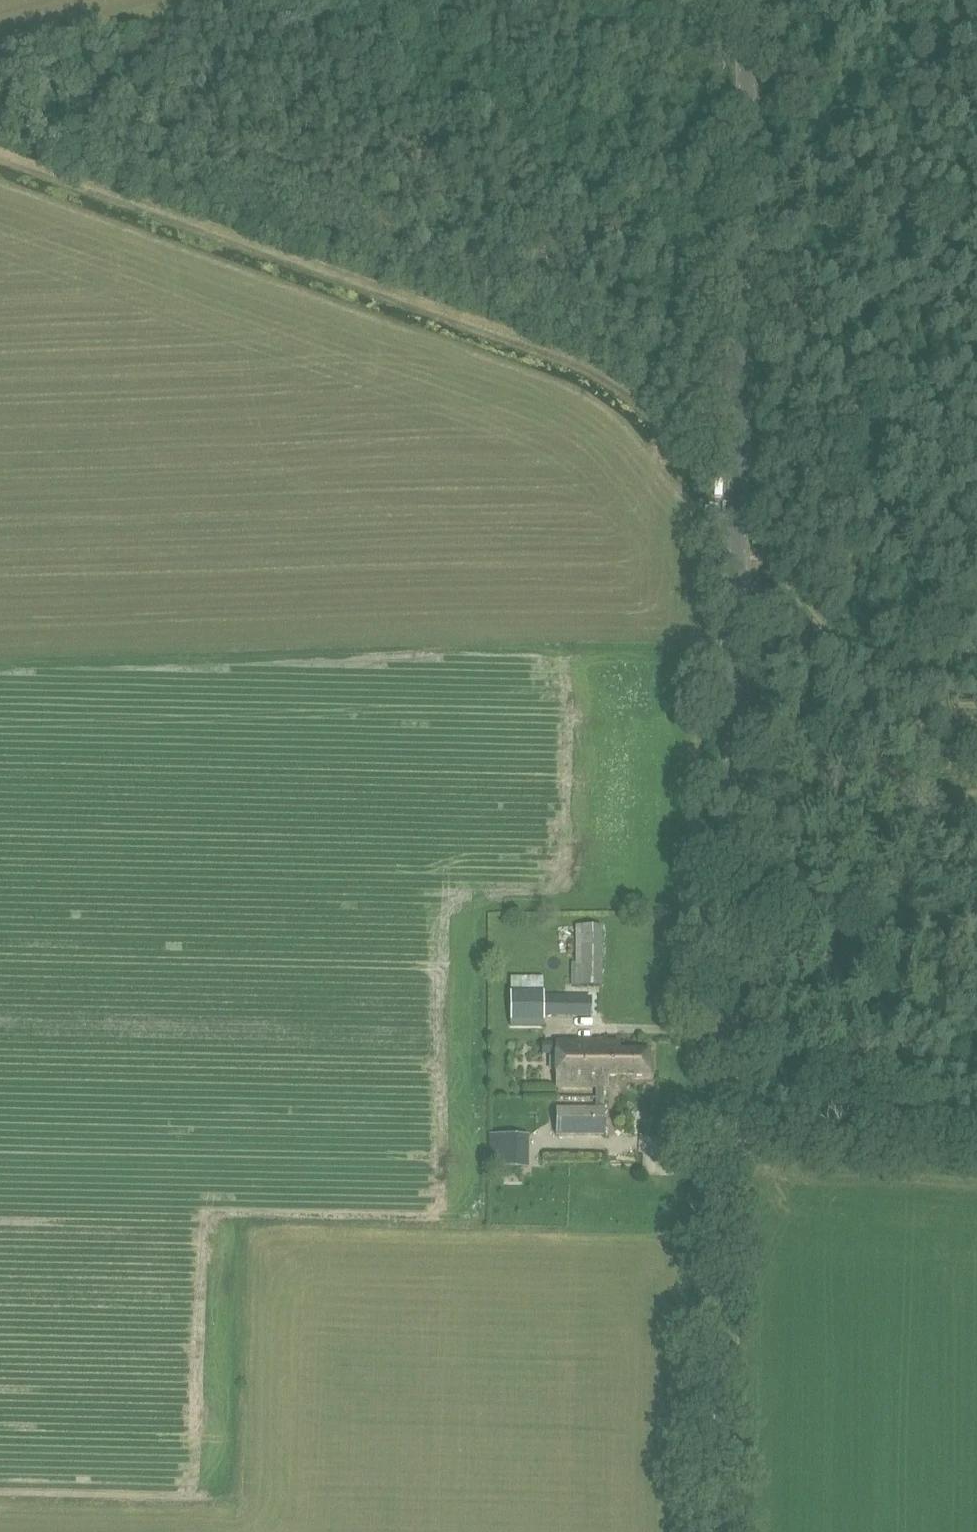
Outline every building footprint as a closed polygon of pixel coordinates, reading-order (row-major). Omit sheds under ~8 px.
[(576,925),(576,986),(603,986),(603,926),(576,925)] [(512,1026),(546,1026),(545,976),(528,976),(528,978),(511,978),(512,1026)] [(592,997),(575,997),(575,1017),(592,1017),(592,997)] [(559,1086),(599,1086),(607,1086),(607,1076),(650,1076),(649,1053),(619,1053),(618,1042),(545,1043),(545,1052),(559,1052),(559,1086)] [(606,1137),(607,1114),(607,1106),(604,1106),(604,1088),(596,1088),(596,1105),(568,1105),(558,1105),(557,1137),(606,1137)] [(529,1168),(529,1136),(492,1135),(491,1168),(529,1168)]
